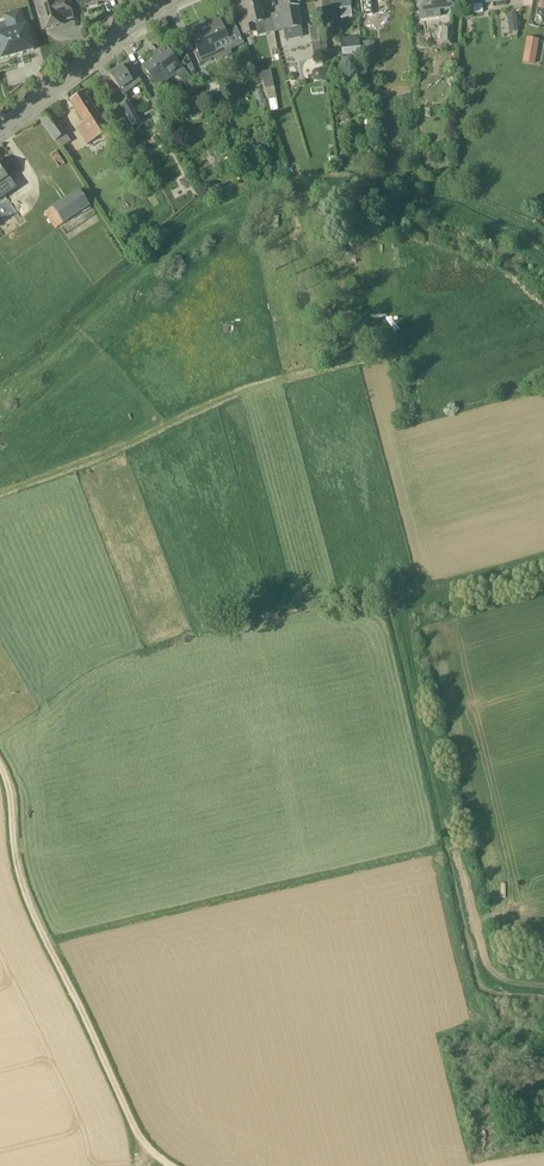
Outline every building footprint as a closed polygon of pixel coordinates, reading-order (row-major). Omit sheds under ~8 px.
[(47,5),(36,8),(43,30),(56,27),(56,24),(73,19),(67,0),(45,0),(47,5)] [(243,1),(246,16),(237,18),(243,35),(257,32),(255,24),(263,22),(258,0),(248,0),(243,1)] [(300,6),(299,0),(279,0),(281,13),(271,15),(274,32),(301,27),(297,7),(300,6)] [(349,0),(322,0),(324,16),(350,13),(349,0)] [(361,3),(363,16),(373,15),(371,1),(381,0),(361,0),(361,3)] [(421,21),(440,18),(440,11),(453,9),(451,0),(418,0),(421,21)] [(25,27),(21,11),(5,16),(9,31),(0,34),(0,55),(1,60),(12,56),(13,57),(23,54),(23,53),(34,50),(27,26),(25,27)] [(517,14),(508,15),(510,32),(519,31),(517,14)] [(231,45),(219,21),(200,30),(198,26),(188,31),(201,59),(231,45)] [(453,26),(442,25),(441,46),(453,46),(453,26)] [(319,42),(317,27),(309,28),(311,43),(319,42)] [(538,40),(527,38),(523,63),(534,65),(538,40)] [(362,56),(376,54),(374,39),(360,41),(361,54),(362,56)] [(321,42),(323,55),(334,54),(333,49),(327,50),(326,41),(321,42)] [(343,56),(361,54),(360,41),(341,43),(343,56)] [(165,45),(157,51),(159,54),(142,67),(159,89),(177,75),(183,84),(190,78),(165,45)] [(187,56),(183,58),(189,69),(193,67),(187,56)] [(141,82),(132,70),(127,73),(122,66),(109,75),(123,95),(141,82)] [(271,70),(262,72),(256,73),(259,80),(263,79),(265,89),(274,88),(271,70)] [(202,85),(212,104),(222,99),(213,80),(202,85)] [(274,88),(265,89),(268,101),(269,100),(277,99),(274,88)] [(83,92),(70,100),(84,124),(77,129),(83,138),(87,145),(101,136),(108,147),(114,143),(108,132),(83,92)] [(161,96),(151,101),(159,115),(169,110),(161,96)] [(129,102),(121,106),(132,127),(140,122),(129,102)] [(64,131),(56,120),(65,114),(58,105),(39,119),(55,142),(56,142),(66,134),(64,131)] [(112,122),(119,134),(128,128),(122,116),(112,122)] [(71,142),(66,134),(56,142),(61,149),(71,142)] [(224,159),(228,168),(234,165),(231,157),(224,159)] [(6,177),(0,169),(0,191),(12,183),(7,176),(6,177)] [(89,206),(79,190),(45,213),(55,229),(63,224),(71,219),(89,206)]
